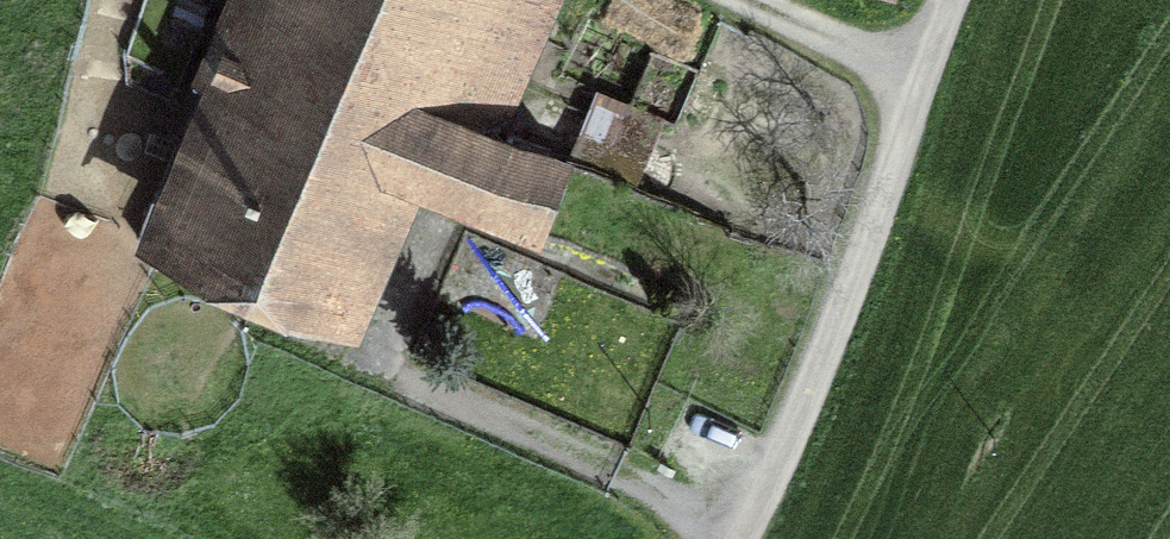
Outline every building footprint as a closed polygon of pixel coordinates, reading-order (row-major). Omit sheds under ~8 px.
[(175,232),(355,302),(401,186),(671,291),(707,200),(506,121),(553,0),(266,0),(175,232)]
